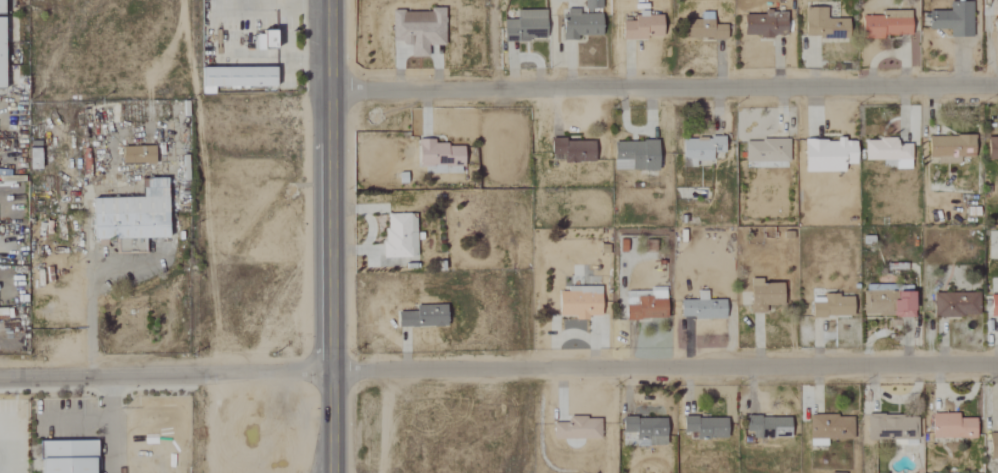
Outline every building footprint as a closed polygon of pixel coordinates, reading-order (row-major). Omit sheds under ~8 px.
[(600,0),(583,0),(583,8),(600,9),(600,0)] [(970,38),(971,2),(948,2),(948,12),(928,11),(928,29),(948,29),(948,38),(970,38)] [(442,8),(428,8),(428,12),(390,12),(390,43),(408,43),(408,57),(426,57),(425,46),(443,45),(442,8)] [(825,8),(803,8),(802,37),(845,38),(846,19),(824,19),(825,8)] [(600,14),(576,14),(576,10),(561,9),(561,40),(575,41),(575,35),(600,36),(600,14)] [(502,41),(544,41),(544,10),(515,11),(515,20),(501,20),(502,41)] [(725,25),(711,25),(711,12),(699,12),(699,20),(683,20),(682,38),(725,39),(725,25)] [(909,37),(909,13),(860,14),(860,38),(909,37)] [(785,36),(784,14),(741,15),(742,36),(785,36)] [(660,38),(660,16),(632,16),(632,21),(620,21),(620,39),(660,38)] [(272,86),(272,67),(199,68),(199,94),(212,94),(212,87),(272,86)] [(936,164),(958,164),(958,157),(973,157),(973,136),(927,136),(927,158),(936,157),(936,164)] [(985,136),(984,159),(997,160),(997,137),(985,136)] [(723,153),(723,139),(681,138),(680,167),(694,168),(694,161),(710,161),(711,153),(723,153)] [(909,169),(910,144),(895,144),(895,140),(863,139),(862,160),(894,161),(894,169),(909,169)] [(461,145),(433,145),(433,140),(416,140),(416,172),(460,172),(461,145)] [(593,163),(593,141),(549,140),(549,155),(563,155),(562,162),(593,163)] [(788,140),(744,140),(743,162),(788,163),(788,140)] [(802,172),(842,172),(842,164),(854,164),(854,140),(801,140),(802,172)] [(611,170),(655,171),(656,142),(612,141),(611,170)] [(152,164),(153,146),(120,146),(120,163),(152,164)] [(38,148),(26,148),(27,169),(38,169),(38,148)] [(90,239),(165,238),(164,179),(141,179),(141,198),(89,199),(90,239)] [(415,257),(413,214),(382,215),(383,258),(415,257)] [(781,284),(760,284),(760,279),(748,279),(748,313),(764,314),(764,305),(781,305),(781,284)] [(599,316),(599,288),(566,287),(566,292),(557,292),(556,318),(587,318),(587,316),(599,316)] [(861,316),(911,317),(911,287),(861,287),(861,316)] [(649,297),(624,298),(625,320),(666,319),(664,288),(649,289),(649,297)] [(723,318),(723,300),(705,301),(705,291),(695,291),(696,300),(678,301),(679,319),(723,318)] [(977,317),(978,294),(933,293),(932,316),(977,317)] [(997,316),(997,295),(988,296),(989,316),(997,316)] [(852,317),(851,296),(823,296),(823,303),(810,303),(810,318),(852,317)] [(444,305),(413,306),(413,312),(396,312),(396,327),(444,327),(444,305)] [(975,419),(957,418),(957,414),(930,414),(930,438),(974,438),(975,419)] [(916,441),(916,417),(865,415),(865,440),(916,441)] [(851,416),(807,416),(808,446),(825,446),(825,440),(852,440),(851,416)] [(789,418),(744,417),(743,437),(789,438),(789,418)] [(599,439),(599,418),(566,419),(566,424),(551,424),(551,440),(599,439)] [(664,445),(664,418),(621,418),(621,433),(633,433),(633,439),(646,439),(646,445),(664,445)] [(725,418),(681,418),(681,433),(695,433),(695,438),(725,438),(725,418)] [(988,459),(997,459),(997,433),(987,433),(988,459)] [(40,440),(40,472),(96,472),(96,440),(40,440)]
